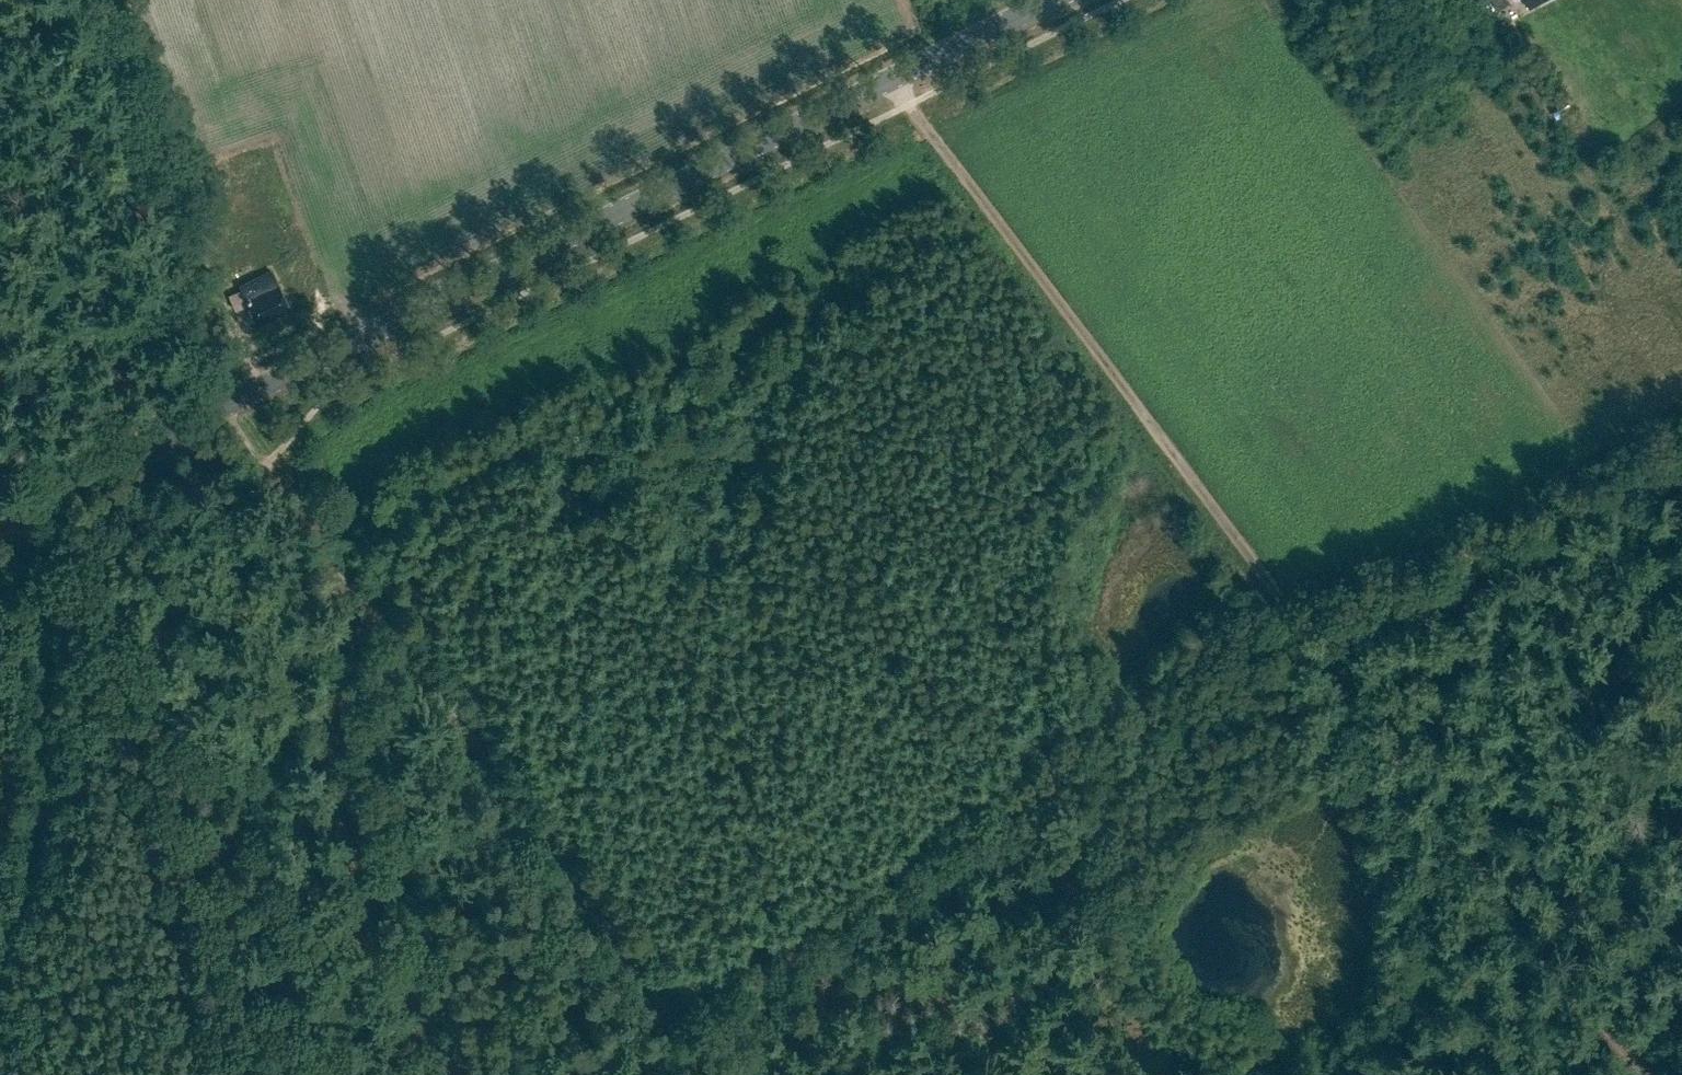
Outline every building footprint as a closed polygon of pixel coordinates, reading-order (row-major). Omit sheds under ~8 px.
[(290,309),(272,271),(229,291),(237,310),(250,304),(256,318),(274,310),(277,315),(290,309)]
